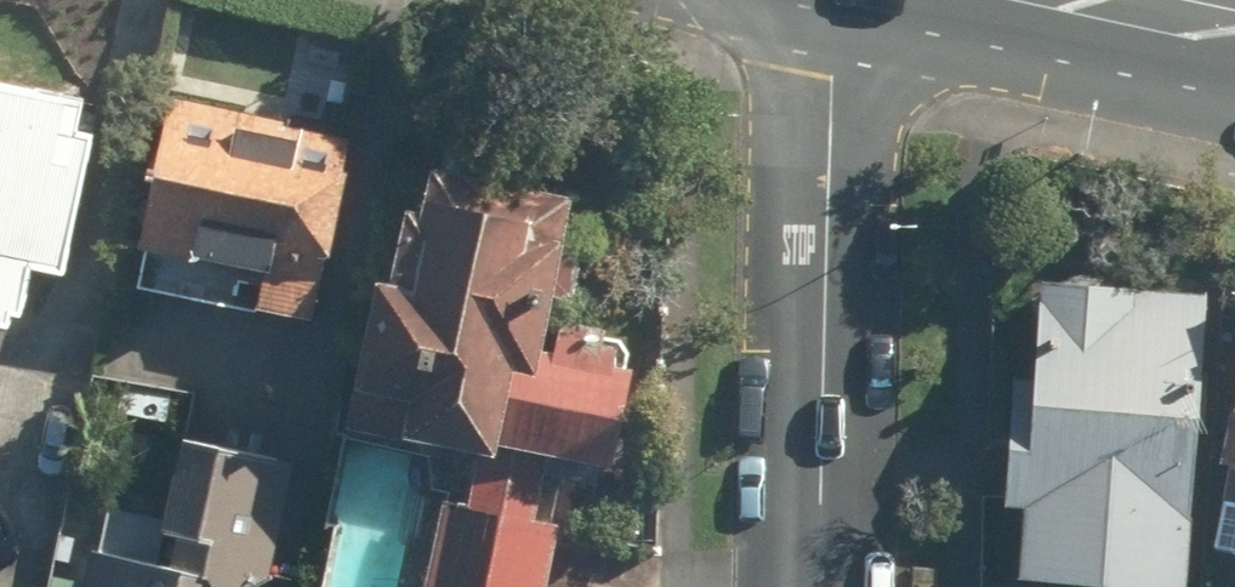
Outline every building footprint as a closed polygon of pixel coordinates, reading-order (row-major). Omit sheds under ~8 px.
[(16,328),(24,277),(57,282),(85,96),(0,83),(0,325),(16,328)] [(332,308),(352,142),(244,130),(242,152),(171,143),(153,287),(332,308)] [(524,358),(544,208),(403,189),(398,225),(368,221),(357,301),(338,299),(323,409),(330,410),(326,437),(368,442),(366,455),(467,469),(468,458),(599,476),(613,370),(524,358)] [(1032,287),(1025,383),(1000,381),(990,514),(1015,516),(1010,586),(1171,586),(1193,299),(1032,287)] [(1220,544),(1234,546),(1234,439),(1220,544)] [(162,457),(142,566),(74,554),(68,586),(257,586),(277,477),(162,457)] [(443,504),(427,586),(541,586),(553,526),(443,504)]
